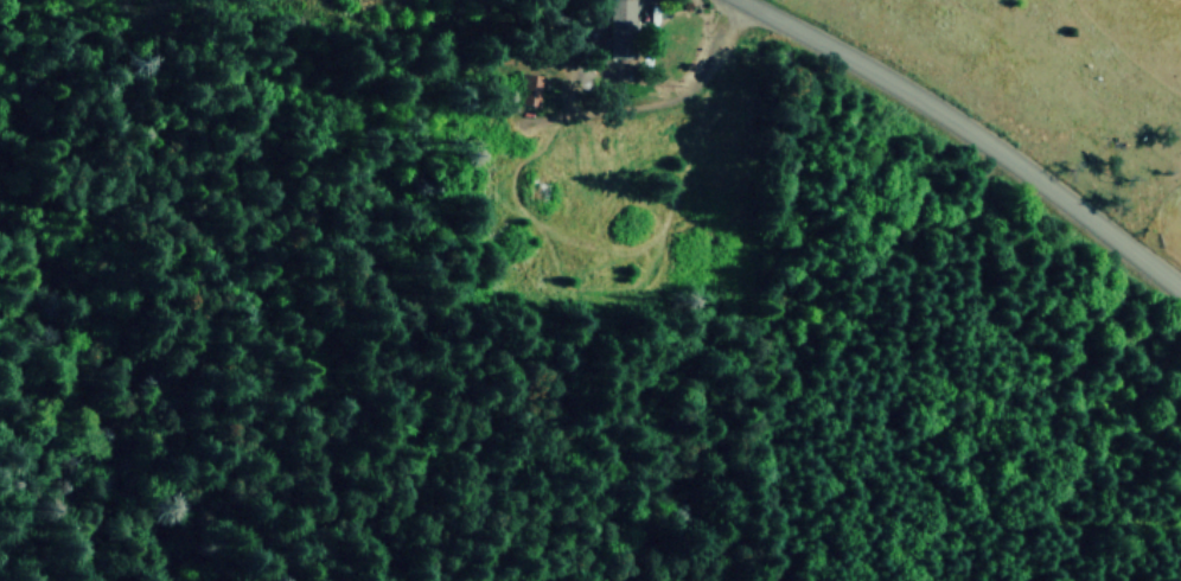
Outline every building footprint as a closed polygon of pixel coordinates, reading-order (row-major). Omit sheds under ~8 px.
[(634,0),(609,0),(608,55),(633,56),(634,0)] [(520,102),(539,105),(543,74),(525,71),(520,102)]
